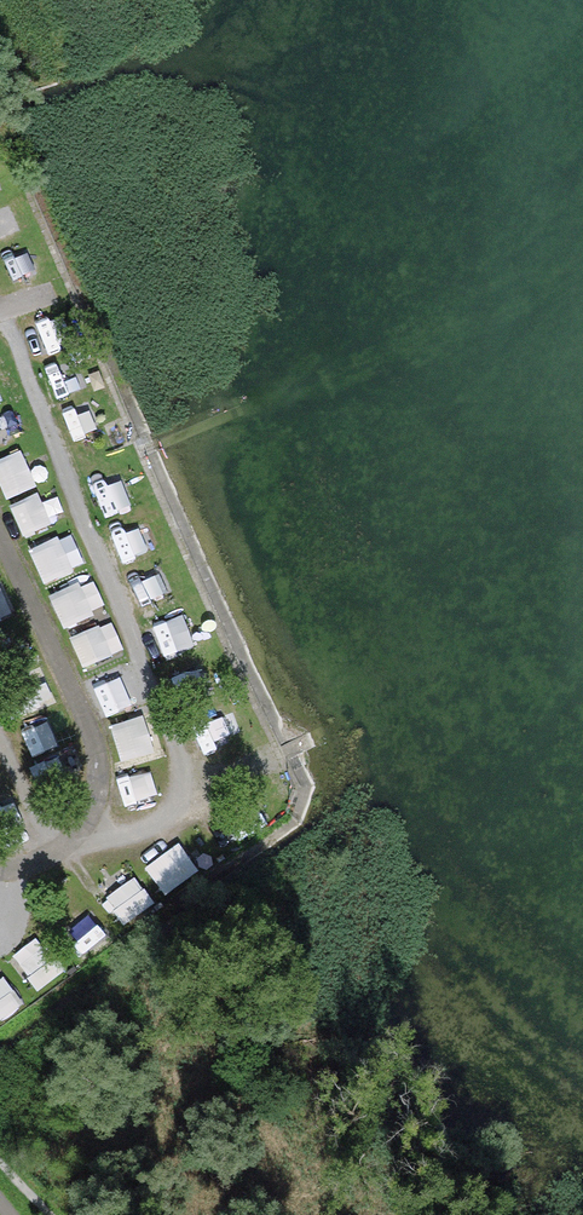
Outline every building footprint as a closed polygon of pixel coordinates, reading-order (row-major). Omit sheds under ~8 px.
[(42,489),(25,449),(0,460),(0,472),(28,537),(57,524),(42,489)] [(77,530),(33,548),(47,584),(92,566),(77,530)] [(63,627),(109,616),(100,579),(54,590),(63,627)] [(1,580),(0,581),(0,623),(17,615),(1,580)] [(158,629),(172,658),(198,646),(184,617),(158,629)] [(117,622),(74,638),(86,668),(129,652),(117,622)] [(23,657),(11,631),(0,636),(0,668),(23,657)] [(10,676),(25,713),(60,699),(45,662),(10,676)] [(133,701),(124,671),(97,678),(106,708),(133,701)] [(155,716),(117,722),(123,759),(161,752),(155,716)] [(26,732),(37,756),(64,745),(53,720),(26,732)] [(36,764),(44,794),(74,786),(65,756),(36,764)] [(171,896),(204,871),(182,843),(150,867),(171,896)] [(122,922),(158,906),(145,877),(109,893),(122,922)] [(86,951),(116,932),(99,907),(69,926),(86,951)] [(15,953),(44,991),(72,970),(43,931),(15,953)] [(0,982),(0,1018),(30,1000),(14,973),(0,982)]
